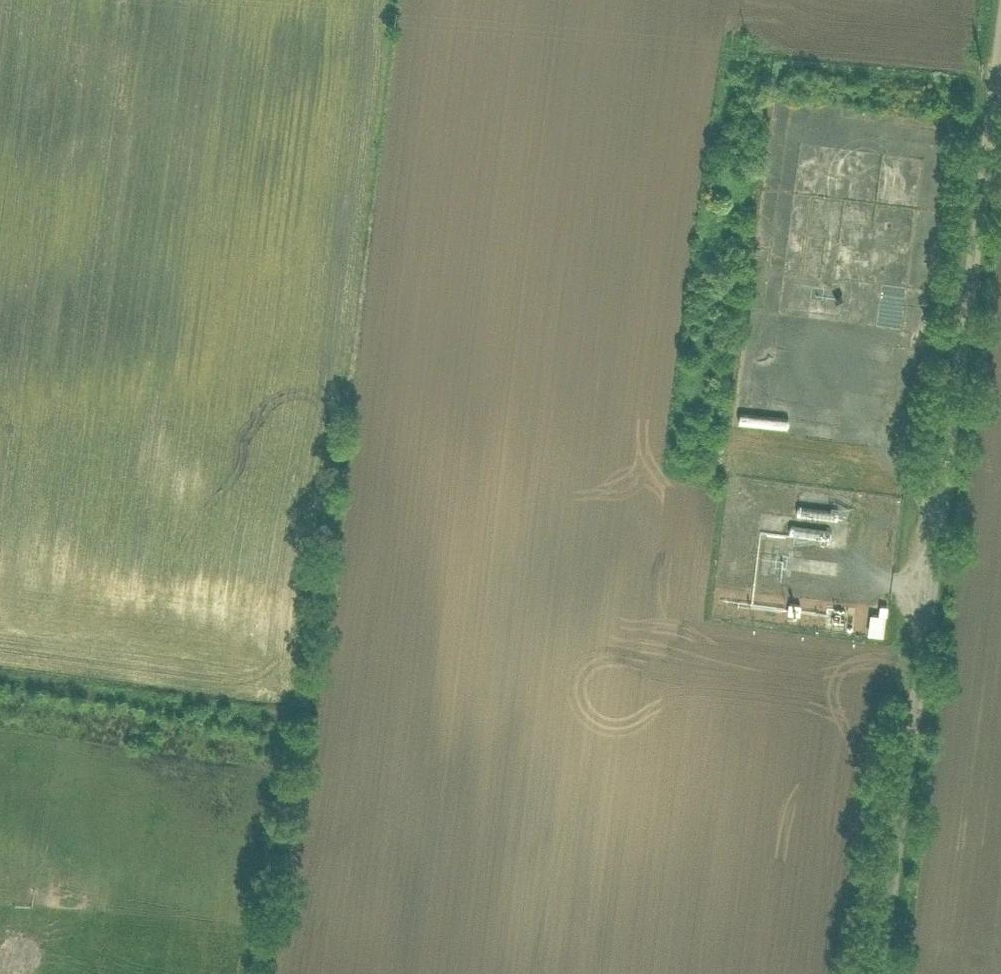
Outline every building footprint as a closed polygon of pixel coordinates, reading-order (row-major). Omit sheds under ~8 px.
[(890,614),(875,612),(872,629),(888,631),(890,614)]
